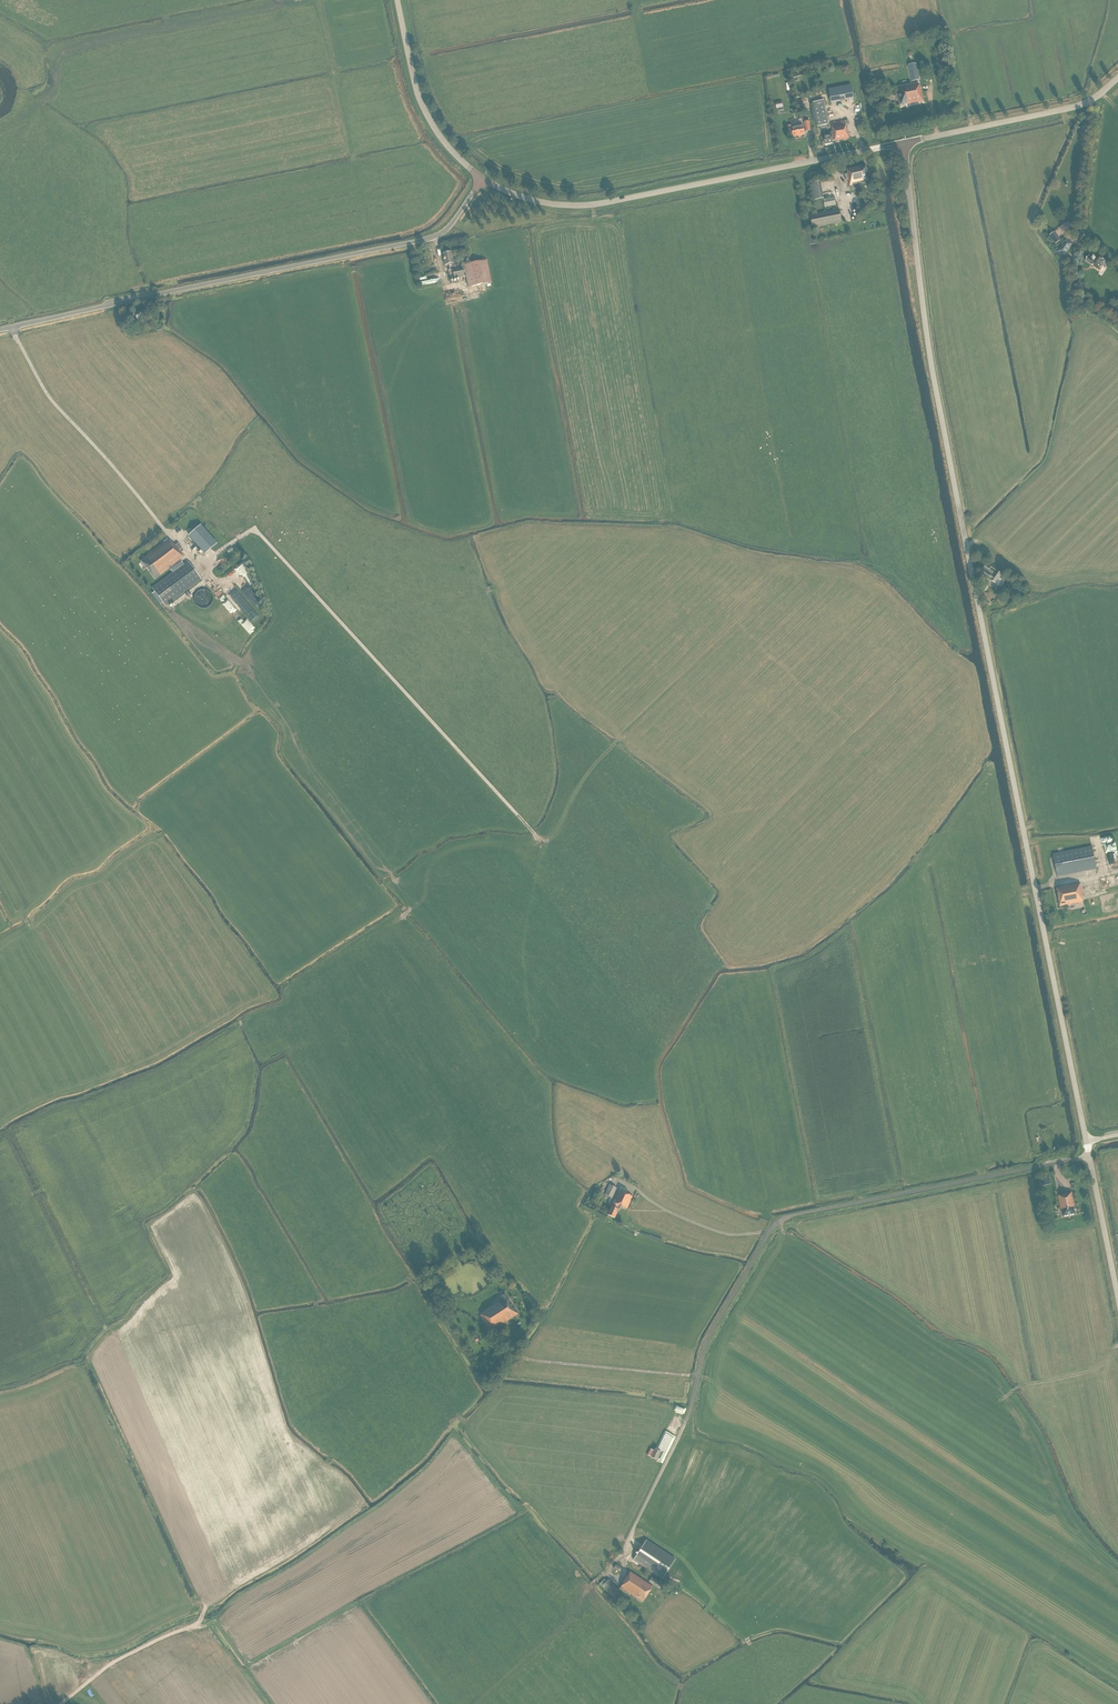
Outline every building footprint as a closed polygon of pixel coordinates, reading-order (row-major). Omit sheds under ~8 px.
[(938,60),(940,75),(948,74),(946,59),(938,60)] [(927,76),(925,69),(918,71),(916,63),(909,65),(910,72),(912,82),(919,80),(919,77),(927,76)] [(898,88),(901,105),(923,101),(921,88),(920,88),(919,84),(913,85),(898,88)] [(852,87),(830,91),(832,105),(855,100),(852,87)] [(813,103),(817,126),(828,124),(823,100),(813,103)] [(831,124),(833,132),(831,133),(831,136),(824,137),(825,145),(833,143),(833,141),(835,141),(849,138),(847,129),(846,125),(849,125),(848,120),(831,124)] [(803,126),(802,124),(797,125),(798,127),(792,129),(791,125),(787,126),(789,133),(792,132),(793,137),(805,135),(803,126)] [(846,180),(849,180),(850,185),(869,181),(865,165),(847,169),(848,174),(845,174),(846,180)] [(821,182),(811,184),(814,201),(824,199),(821,182)] [(823,200),(825,207),(836,205),(834,197),(823,200)] [(810,215),(813,228),(842,222),(839,209),(810,215)] [(1055,232),(1050,235),(1056,244),(1060,240),(1058,238),(1059,237),(1055,232)] [(1063,245),(1059,251),(1064,255),(1072,244),(1066,241),(1066,242),(1065,241),(1062,245),(1063,245)] [(487,261),(464,265),(465,270),(463,270),(462,268),(453,270),(452,264),(454,264),(451,252),(443,254),(445,265),(449,265),(450,270),(448,270),(450,279),(466,276),(468,287),(491,283),(487,261)] [(1089,255),(1085,261),(1100,270),(1107,260),(1098,254),(1096,258),(1093,257),(1089,255)] [(1080,301),(1081,311),(1088,309),(1086,300),(1080,301)] [(135,314),(138,320),(146,315),(144,312),(147,311),(146,308),(135,314)] [(201,525),(188,536),(205,554),(217,544),(201,525)] [(191,543),(186,537),(181,541),(187,547),(191,543)] [(184,564),(180,559),(184,557),(179,550),(182,548),(178,543),(175,545),(174,544),(173,544),(169,539),(141,561),(154,579),(169,568),(172,572),(152,588),(166,607),(202,579),(188,561),(184,564)] [(1000,577),(1002,574),(997,571),(991,567),(990,569),(985,566),(980,573),(991,580),(995,583),(996,583),(998,585),(1002,579),(1000,577)] [(220,596),(223,593),(212,579),(208,582),(220,596)] [(1012,581),(1009,584),(1020,593),(1022,590),(1012,581)] [(1053,854),(1058,877),(1096,869),(1092,846),(1053,854)] [(1083,902),(1082,896),(1083,896),(1080,883),(1056,888),(1060,906),(1083,902)] [(617,1188),(610,1184),(605,1195),(612,1198),(617,1188)] [(618,1210),(617,1209),(618,1205),(627,1209),(632,1196),(619,1190),(613,1202),(613,1203),(611,1206),(607,1215),(614,1218),(618,1210)] [(1067,1193),(1062,1194),(1063,1195),(1058,1196),(1061,1211),(1062,1211),(1063,1216),(1075,1213),(1074,1208),(1075,1208),(1074,1204),(1072,1192),(1070,1193),(1067,1193)] [(483,1319),(482,1319),(490,1331),(518,1314),(505,1294),(499,1297),(501,1300),(480,1314),(483,1319)] [(648,1455),(651,1457),(657,1460),(661,1451),(655,1448),(654,1450),(651,1449),(648,1455)] [(646,1541),(634,1560),(662,1579),(675,1559),(646,1541)] [(623,1582),(624,1583),(620,1587),(642,1602),(653,1587),(630,1571),(623,1582)] [(662,1585),(651,1578),(648,1582),(659,1589),(662,1585)] [(602,1586),(618,1603),(623,1597),(617,1591),(618,1590),(608,1580),(607,1581),(604,1579),(599,1584),(602,1586)]
